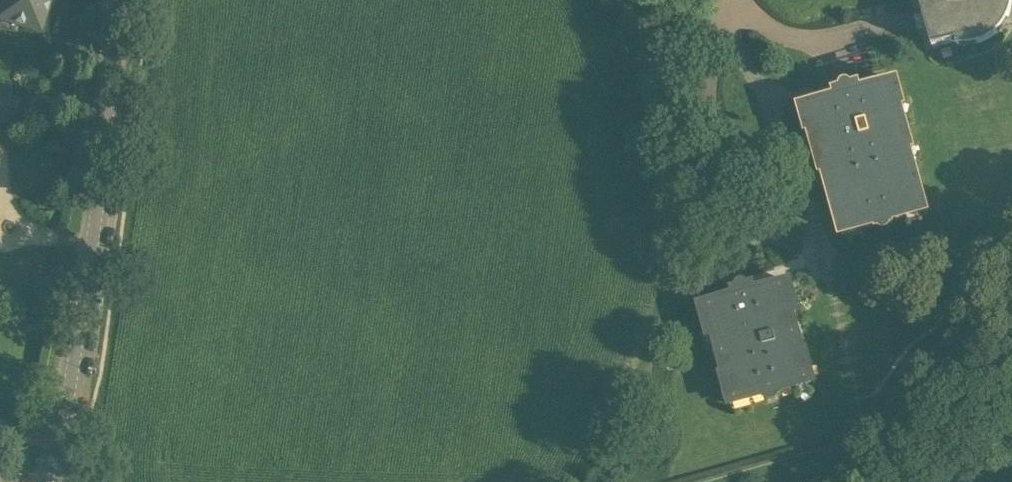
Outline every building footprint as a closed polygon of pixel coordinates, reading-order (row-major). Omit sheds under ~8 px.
[(50,0),(3,0),(0,9),(0,32),(13,36),(16,27),(40,34),(50,0)] [(933,49),(958,42),(958,41),(1011,26),(1011,0),(920,0),(933,49)] [(837,98),(801,108),(808,131),(813,129),(818,149),(816,150),(822,172),(827,171),(832,190),(830,191),(842,234),(926,211),(914,168),(912,168),(907,149),(912,147),(906,125),(903,126),(898,106),(903,105),(897,82),(861,91),(860,89),(837,95),(837,98)] [(12,125),(16,98),(8,97),(10,84),(0,83),(0,123),(12,125)] [(725,374),(723,375),(731,404),(767,394),(762,376),(772,373),(777,391),(814,381),(806,352),(803,353),(792,312),(797,311),(789,281),(754,291),(753,288),(735,293),(736,296),(701,306),(709,335),(714,334),(725,374)]
